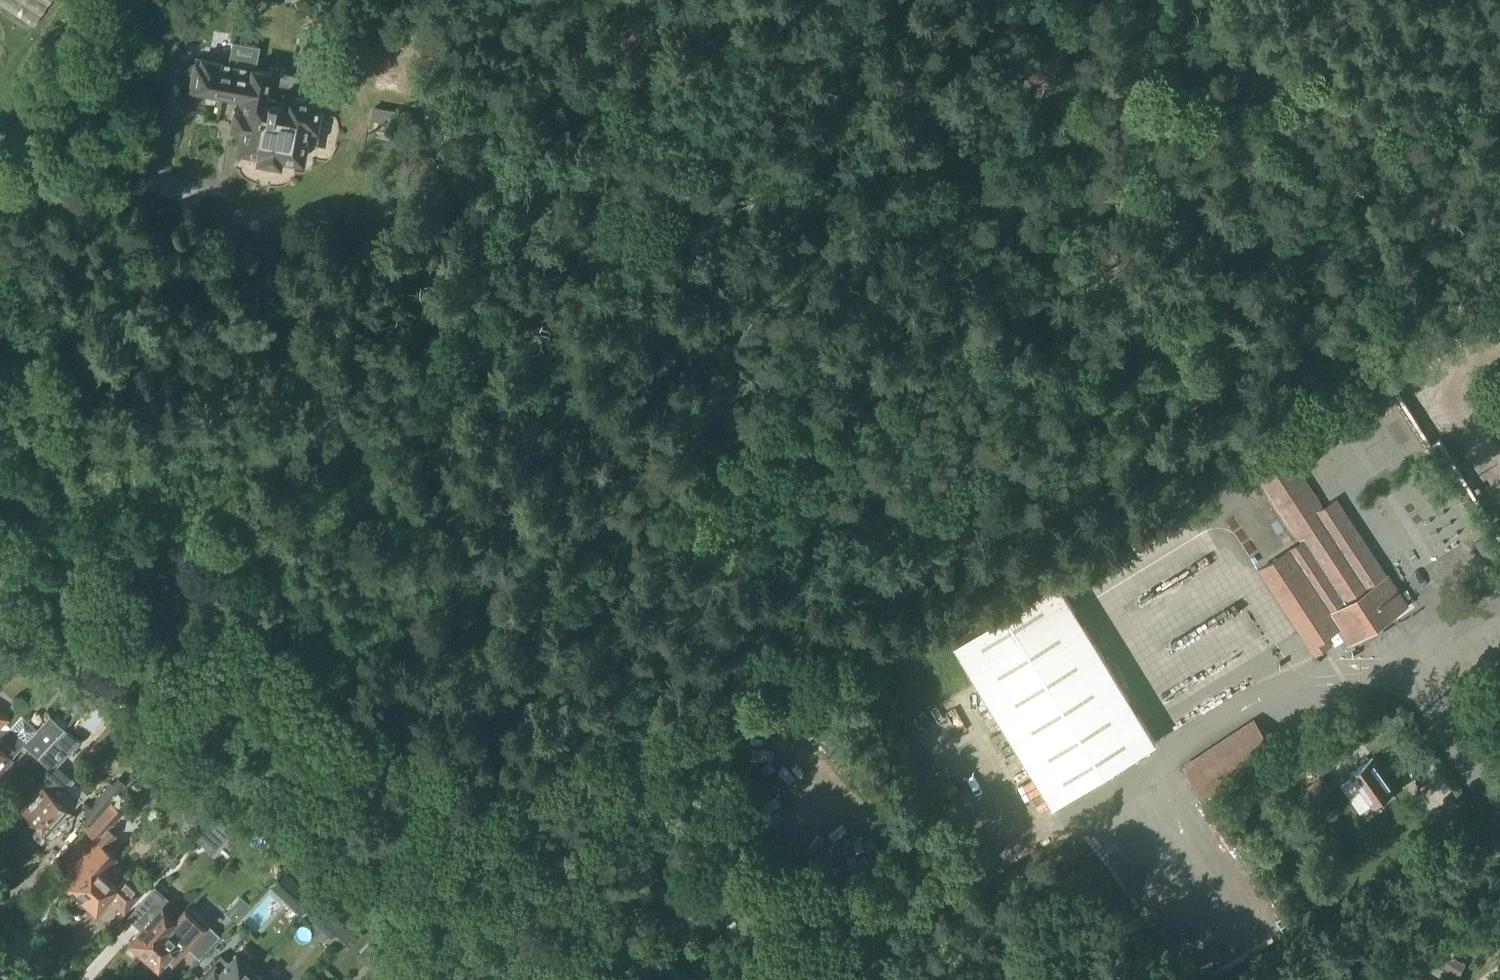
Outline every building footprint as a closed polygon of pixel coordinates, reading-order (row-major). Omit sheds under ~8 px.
[(254,68),(258,46),(231,42),(227,63),(207,60),(207,59),(195,57),(193,70),(190,88),(241,97),(238,111),(233,110),(230,126),(240,127),(236,148),(257,152),(256,159),(260,165),(270,167),(277,163),(278,156),(299,159),(302,145),(309,147),(316,142),(318,130),(313,125),(320,86),(297,83),(298,75),(254,68)] [(424,145),(427,114),(374,106),(370,137),(424,145)] [(1322,508),(1290,459),(1262,478),(1303,540),(1260,568),(1311,646),(1340,627),(1349,642),(1406,604),(1336,499),(1322,508)] [(1054,804),(1156,742),(1058,582),(956,645),(1054,804)] [(34,640),(23,654),(31,660),(42,646),(34,640)] [(14,646),(10,649),(11,650),(11,651),(12,651),(12,652),(12,653),(12,654),(12,655),(12,656),(12,657),(11,658),(11,659),(10,659),(14,661),(21,652),(14,646)] [(88,666),(81,674),(88,680),(95,671),(88,666)] [(10,725),(6,721),(8,718),(0,710),(0,736),(10,725)] [(38,758),(65,728),(49,713),(37,727),(21,713),(10,725),(0,736),(0,772),(1,772),(13,759),(11,758),(23,744),(32,752),(38,758)] [(1204,795),(1212,790),(1273,750),(1254,721),(1185,767),(1204,795)] [(95,740),(104,747),(117,733),(108,725),(95,740)] [(36,823),(68,787),(75,779),(59,764),(80,740),(76,738),(65,728),(38,758),(51,770),(18,807),(36,823)] [(144,748),(134,757),(143,766),(152,757),(144,748)] [(1374,805),(1395,790),(1372,757),(1350,772),(1374,805)] [(1310,801),(1330,787),(1321,776),(1302,790),(1310,801)] [(87,806),(97,816),(126,785),(117,777),(111,783),(110,782),(87,806)] [(36,823),(49,835),(53,831),(57,834),(75,815),(70,811),(81,799),(68,787),(36,823)] [(77,896),(80,896),(82,897),(112,865),(117,859),(104,847),(115,835),(107,828),(121,813),(111,803),(86,831),(96,840),(75,863),(77,865),(77,866),(82,870),(68,885),(71,888),(71,891),(77,896)] [(233,827),(216,811),(198,831),(215,847),(233,827)] [(142,892),(112,865),(82,897),(84,899),(84,902),(89,907),(92,907),(95,910),(98,906),(100,906),(104,902),(104,899),(107,896),(124,912),(142,892)] [(283,869),(268,885),(302,915),(316,899),(283,869)] [(154,888),(128,916),(136,923),(142,928),(132,940),(130,942),(132,943),(133,944),(133,947),(135,948),(139,952),(141,952),(142,952),(143,953),(144,954),(175,919),(181,912),(154,888)] [(335,902),(331,906),(337,912),(341,908),(335,902)] [(175,919),(144,954),(146,956),(146,959),(151,964),(155,963),(161,969),(182,947),(185,943),(199,956),(218,935),(204,922),(206,920),(188,905),(175,919)] [(309,918),(340,946),(351,933),(346,929),(320,906),(309,918)] [(353,921),(346,929),(351,933),(352,934),(359,927),(353,921)] [(253,969),(235,953),(222,967),(214,960),(196,979),(243,979),(253,969)] [(253,969),(243,979),(266,979),(255,971),(253,969)]
